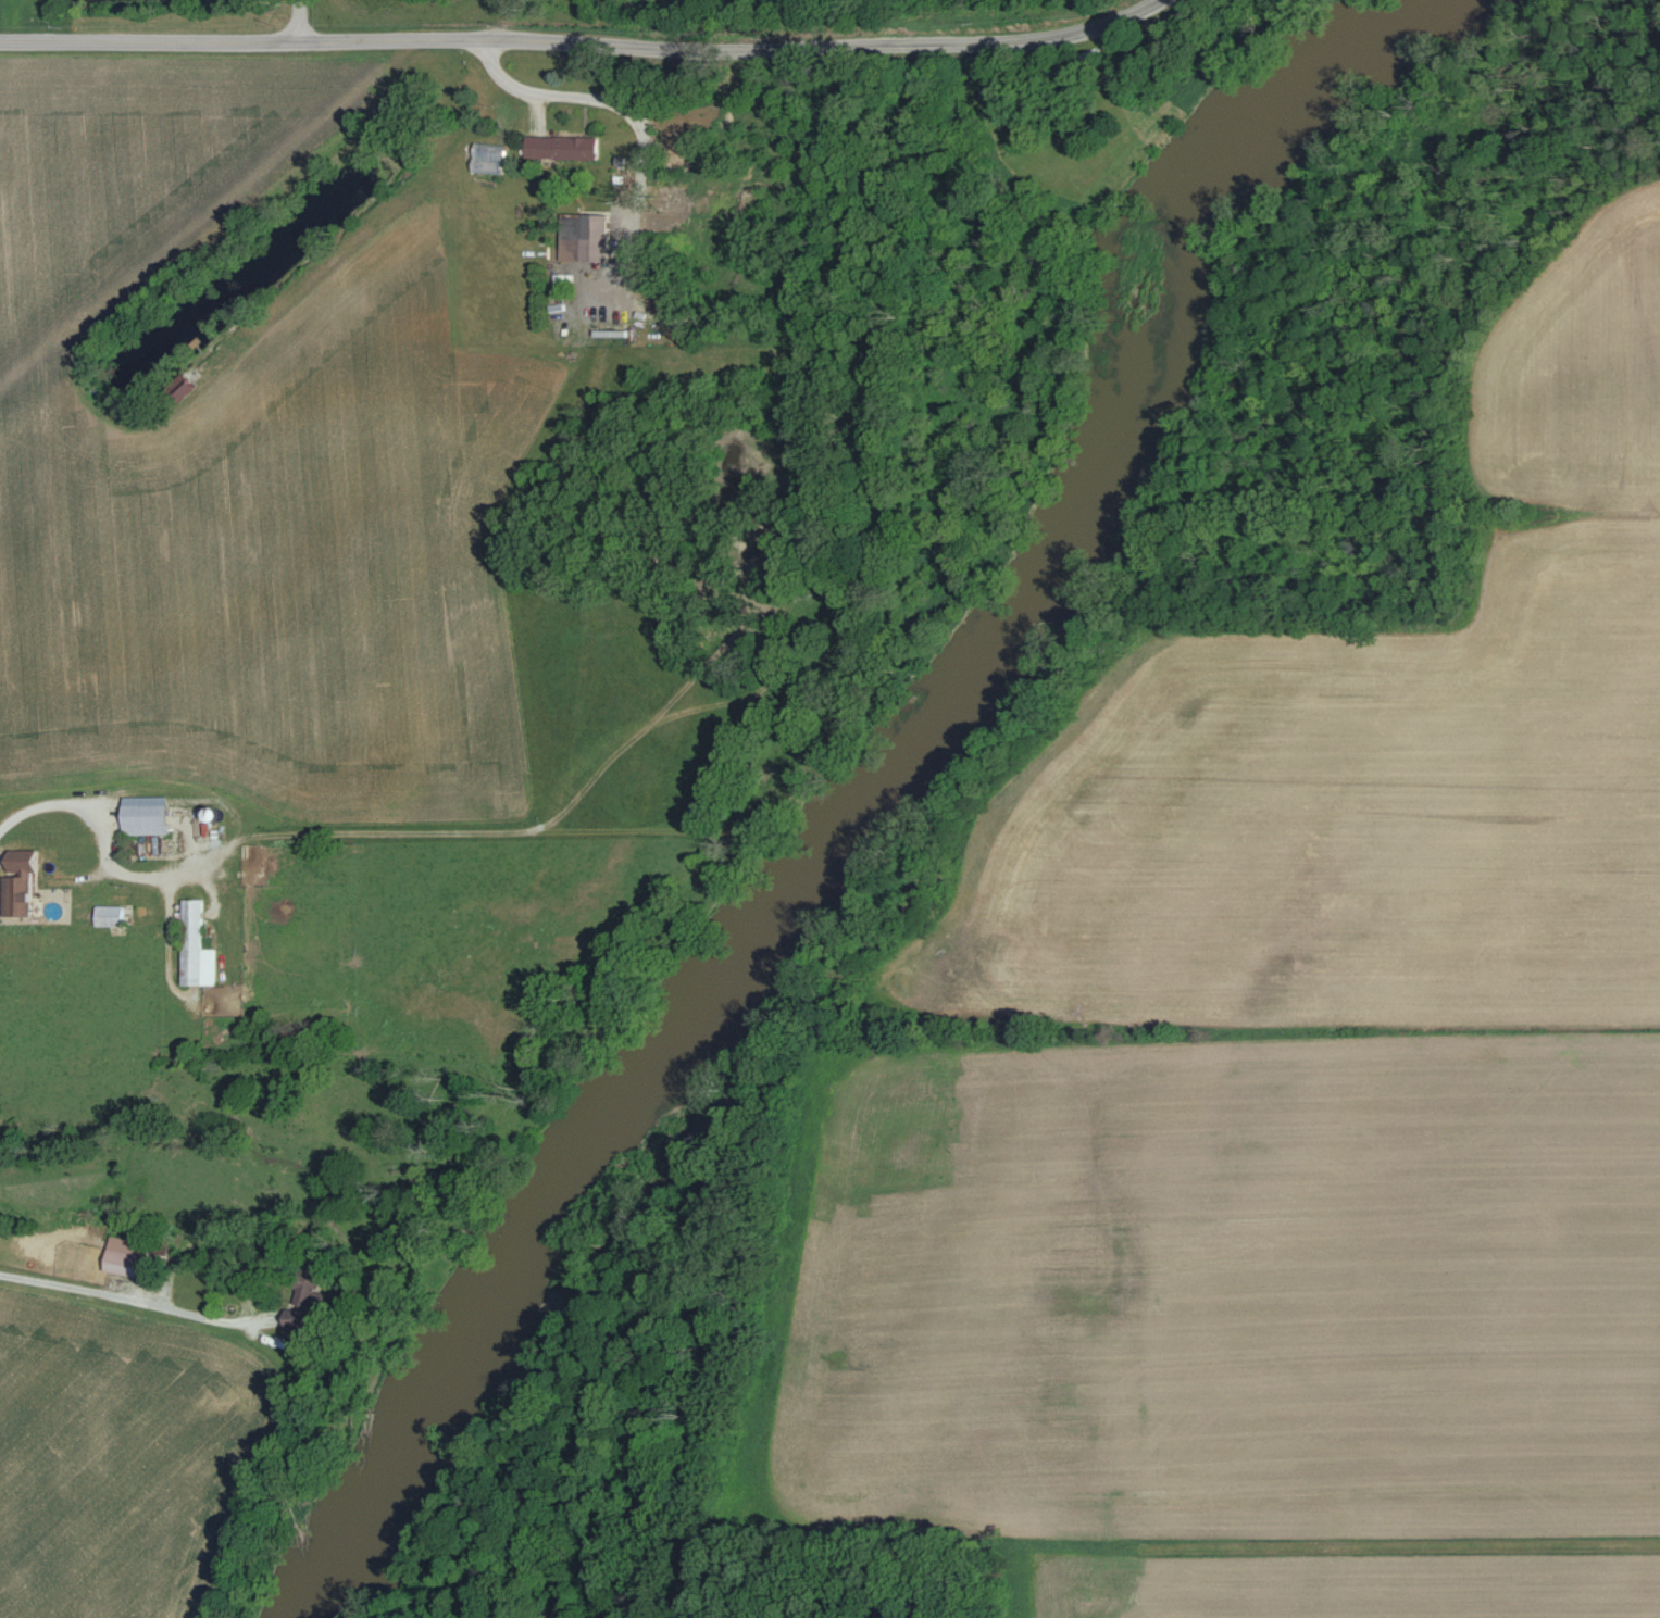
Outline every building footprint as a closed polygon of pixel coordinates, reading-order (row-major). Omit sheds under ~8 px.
[(525,137),(596,138),(595,155),(525,154),(525,137)] [(471,140),(503,143),(501,175),(467,172),(471,140)] [(559,214),(602,215),(602,260),(559,259),(559,214)] [(190,386),(177,373),(160,389),(173,402),(190,386)] [(162,795),(116,797),(118,835),(163,833),(162,795)] [(26,915),(25,871),(35,871),(35,849),(0,850),(1,874),(0,874),(0,916),(26,915)] [(213,983),(213,948),(197,948),(198,898),(180,898),(179,954),(185,954),(185,967),(181,967),(181,983),(213,983)] [(91,926),(119,925),(118,905),(90,906),(91,926)] [(133,1276),(137,1242),(104,1237),(100,1271),(133,1276)] [(318,1269),(299,1263),(286,1306),(283,1305),(277,1325),(299,1332),(318,1269)]
